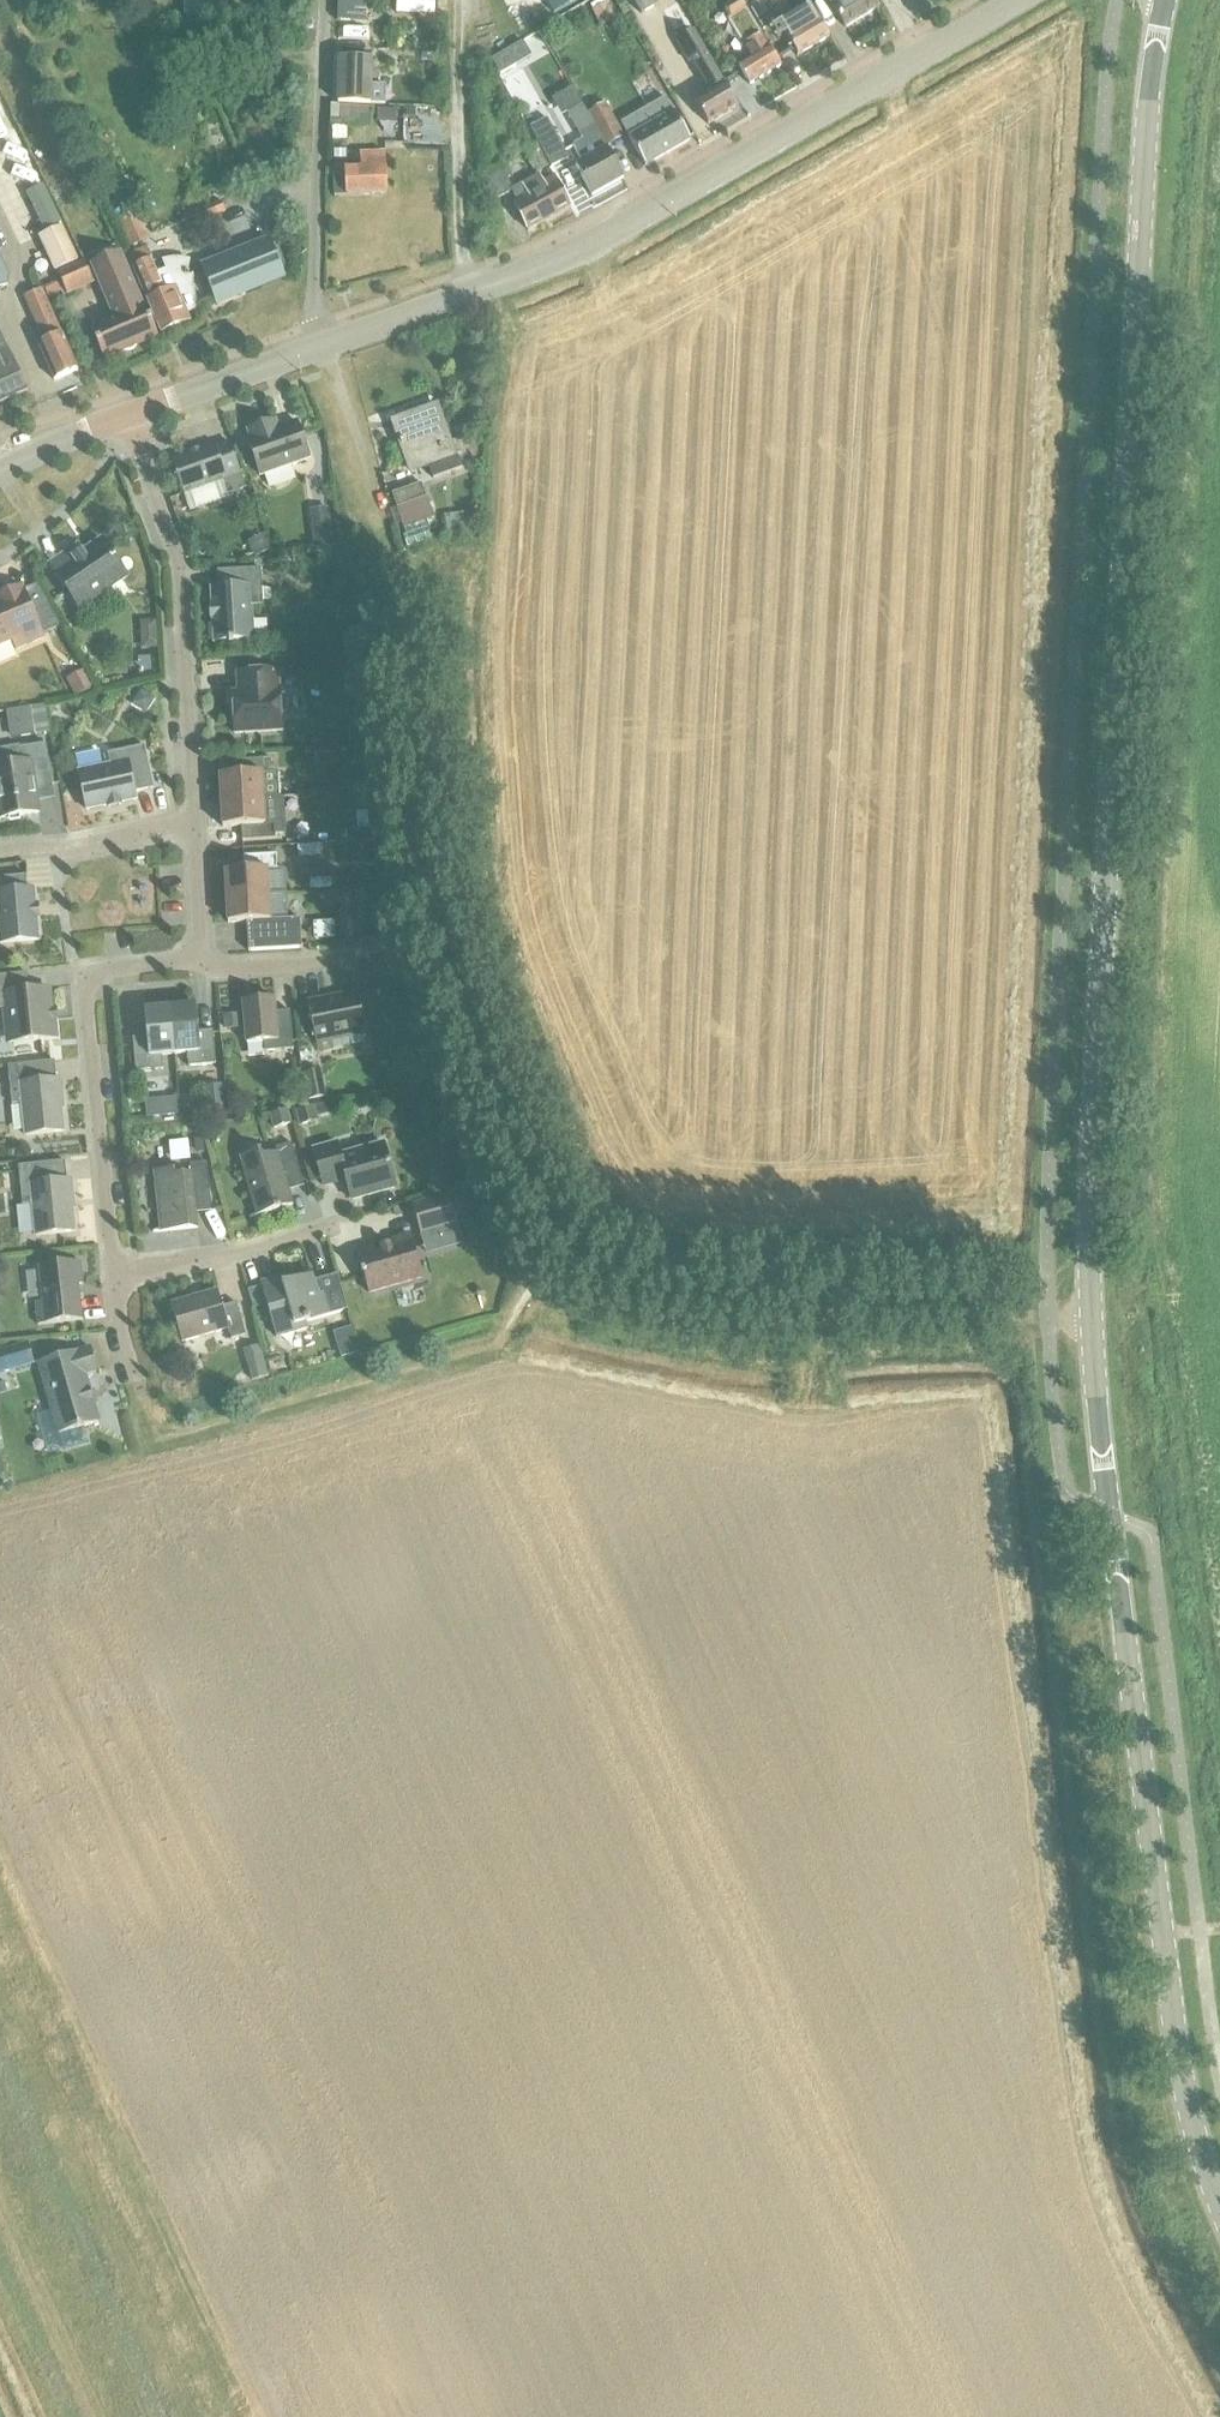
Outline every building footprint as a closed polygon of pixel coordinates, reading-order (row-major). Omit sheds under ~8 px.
[(341,21),(367,21),(367,0),(340,0),(341,21)] [(521,33),(581,0),(503,0),(521,33)] [(621,15),(612,0),(610,0),(598,7),(607,23),(621,15)] [(642,15),(659,5),(656,0),(633,0),(642,15)] [(752,59),(740,66),(751,84),(781,66),(741,0),(737,0),(724,8),(730,17),(728,19),(752,59)] [(802,12),(780,26),(800,58),(831,39),(807,0),(795,0),(802,12)] [(873,0),(830,0),(836,10),(846,27),(878,8),(873,0)] [(705,95),(695,102),(708,125),(738,107),(694,31),(687,35),(683,27),(674,32),(679,40),(678,40),(690,60),(692,58),(707,84),(701,87),(705,95)] [(544,33),(499,50),(506,68),(551,51),(544,33)] [(342,104),(374,105),(374,59),(342,58),(342,104)] [(541,98),(527,62),(505,70),(519,107),(541,98)] [(667,99),(624,123),(647,166),(691,142),(667,99)] [(624,176),(596,126),(584,103),(576,107),(574,110),(573,114),(573,117),(584,137),(573,143),(582,160),(576,164),(592,194),(624,176)] [(594,113),(611,145),(627,136),(609,105),(594,113)] [(332,126),(371,128),(372,109),(333,107),(332,126)] [(387,109),(385,134),(405,135),(406,110),(387,109)] [(531,126),(552,166),(569,156),(548,117),(531,126)] [(337,178),(338,198),(389,195),(386,154),(363,155),(364,171),(350,172),(350,177),(337,178)] [(502,165),(479,176),(492,201),(514,189),(502,165)] [(515,205),(529,230),(571,207),(555,177),(543,183),(539,175),(515,188),(523,202),(515,205)] [(26,193),(45,231),(62,223),(43,184),(26,193)] [(222,201),(182,217),(186,227),(227,210),(222,201)] [(137,210),(118,219),(131,247),(150,239),(137,210)] [(41,238),(58,272),(80,261),(63,227),(41,238)] [(203,265),(219,305),(288,276),(271,237),(203,265)] [(148,247),(143,250),(130,255),(163,333),(192,320),(190,313),(202,308),(199,302),(197,295),(196,289),(196,282),(196,275),(191,274),(191,271),(190,271),(192,262),(189,261),(186,260),(183,259),(180,259),(176,259),(173,260),(170,260),(167,261),(164,262),(168,272),(160,276),(148,247)] [(9,274),(0,255),(0,290),(9,286),(9,274)] [(100,346),(103,353),(105,358),(124,350),(128,351),(132,350),(135,348),(137,345),(156,336),(151,324),(152,323),(151,320),(150,320),(144,308),(142,309),(121,259),(96,270),(117,320),(93,330),(98,342),(97,343),(98,346),(100,346)] [(59,274),(68,293),(95,281),(86,262),(59,274)] [(79,371),(71,353),(43,291),(27,298),(47,343),(40,346),(56,381),(79,371)] [(30,393),(1,329),(0,329),(0,406),(30,393)] [(438,403),(390,420),(410,475),(429,467),(434,479),(462,469),(458,457),(438,403)] [(248,439),(261,476),(310,459),(297,422),(279,428),(276,421),(248,431),(251,438),(248,439)] [(230,443),(216,448),(215,444),(172,459),(177,473),(174,479),(180,481),(185,495),(223,481),(228,495),(246,488),(230,443)] [(392,494),(404,527),(433,516),(421,483),(392,494)] [(333,552),(332,546),(334,546),(329,507),(310,509),(314,547),(306,548),(306,555),(333,552)] [(465,513),(444,516),(447,536),(468,533),(465,513)] [(262,533),(246,543),(256,558),(271,548),(262,533)] [(50,565),(80,610),(128,578),(102,540),(72,560),(67,553),(50,565)] [(252,607),(264,606),(261,569),(218,572),(219,588),(212,589),(213,606),(210,607),(211,619),(213,619),(215,642),(229,642),(229,644),(234,644),(233,641),(254,640),(252,607)] [(13,641),(16,650),(45,638),(25,591),(24,591),(22,587),(0,596),(0,647),(13,641)] [(157,620),(141,621),(142,650),(158,649),(157,620)] [(84,670),(66,679),(75,696),(93,686),(84,670)] [(283,731),(279,671),(238,673),(239,693),(232,693),(235,734),(283,731)] [(141,690),(131,704),(145,713),(154,699),(141,690)] [(49,706),(12,707),(13,733),(50,732),(49,706)] [(0,752),(0,817),(0,820),(39,813),(37,802),(35,790),(53,787),(46,744),(0,752)] [(79,772),(87,811),(108,806),(109,808),(121,805),(121,803),(137,800),(135,793),(154,789),(145,746),(108,754),(110,765),(79,772)] [(334,751),(317,751),(318,766),(335,765),(334,751)] [(220,776),(222,802),(280,799),(279,773),(272,774),(272,759),(238,761),(239,775),(220,776)] [(280,799),(222,802),(223,828),(242,827),(243,841),(276,839),(275,825),(282,825),(281,799),(280,799)] [(337,839),(304,839),(303,856),(337,856),(337,839)] [(226,872),(227,898),(287,894),(285,869),(278,869),(277,855),(244,857),(244,871),(226,872)] [(314,872),(315,885),(337,884),(337,872),(314,872)] [(0,944),(40,940),(38,918),(40,918),(39,906),(37,906),(35,890),(28,890),(27,876),(0,878),(0,939),(0,944)] [(287,894),(227,898),(228,924),(247,923),(249,952),(302,949),(301,919),(288,920),(287,894)] [(334,922),(313,923),(314,940),(335,939),(334,922)] [(4,1009),(13,1018),(11,1019),(14,1044),(58,1040),(56,1019),(51,1020),(48,989),(29,991),(27,974),(0,976),(0,1010),(4,1009)] [(309,1004),(318,1050),(351,1043),(350,1036),(366,1033),(358,995),(309,1004)] [(243,1002),(247,1044),(264,1042),(265,1053),(294,1050),(291,1012),(276,1013),(275,999),(243,1002)] [(197,1006),(171,1009),(175,1055),(188,1053),(189,1067),(216,1065),(213,1031),(199,1033),(197,1006)] [(175,1055),(171,1009),(145,1011),(147,1037),(133,1039),(136,1072),(164,1070),(162,1056),(175,1055)] [(57,1081),(55,1062),(8,1066),(12,1105),(22,1104),(26,1136),(65,1132),(62,1100),(64,1100),(62,1080),(57,1081)] [(322,1076),(305,1080),(310,1101),(326,1098),(322,1076)] [(222,1084),(205,1086),(207,1109),(225,1108),(222,1084)] [(177,1098),(146,1102),(147,1119),(179,1115),(177,1098)] [(295,1107),(299,1121),(316,1116),(312,1102),(295,1107)] [(287,1110),(270,1115),(275,1128),(291,1123),(287,1110)] [(346,1181),(352,1201),(396,1188),(384,1144),(341,1156),(337,1143),(314,1150),(324,1187),(346,1181)] [(241,1158),(258,1217),(280,1210),(280,1209),(293,1205),(288,1186),(303,1182),(292,1144),(275,1149),(277,1154),(263,1158),(261,1153),(241,1158)] [(19,1167),(23,1205),(33,1204),(36,1236),(75,1232),(72,1200),(74,1200),(72,1180),(68,1181),(66,1162),(19,1167)] [(175,1176),(174,1170),(155,1172),(161,1232),(198,1228),(196,1208),(212,1206),(207,1163),(190,1165),(191,1174),(175,1176)] [(450,1196),(413,1206),(421,1234),(458,1224),(450,1196)] [(364,1275),(369,1293),(423,1278),(411,1236),(392,1241),(393,1244),(358,1254),(362,1269),(361,1269),(362,1276),(364,1275)] [(83,1284),(81,1262),(39,1267),(43,1302),(36,1303),(38,1325),(83,1321),(79,1285),(83,1284)] [(282,1278),(261,1284),(262,1288),(266,1303),(277,1338),(297,1332),(296,1325),(348,1310),(338,1275),(314,1282),(312,1275),(283,1284),(282,1278)] [(262,1288),(249,1292),(253,1307),(266,1303),(262,1288)] [(171,1304),(182,1342),(229,1329),(232,1340),(246,1336),(237,1303),(223,1307),(218,1291),(171,1304)] [(341,1359),(359,1353),(352,1328),(334,1333),(341,1359)] [(0,1351),(0,1374),(33,1364),(27,1343),(0,1351)] [(259,1345),(243,1349),(252,1381),(268,1376),(259,1345)] [(60,1434),(65,1450),(89,1443),(84,1427),(99,1423),(85,1375),(98,1371),(91,1349),(78,1353),(78,1351),(39,1363),(60,1434)]
